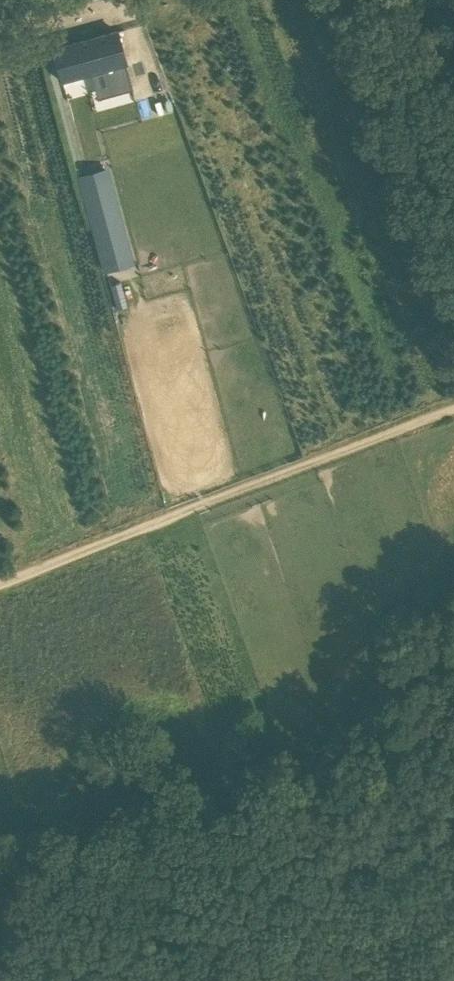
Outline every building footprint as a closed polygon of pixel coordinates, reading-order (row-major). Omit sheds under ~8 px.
[(123,26),(60,42),(68,71),(107,61),(113,82),(136,76),(123,26)] [(109,167),(82,173),(107,267),(134,260),(109,167)] [(113,286),(113,288),(119,310),(126,309),(129,308),(123,284),(113,286)]
